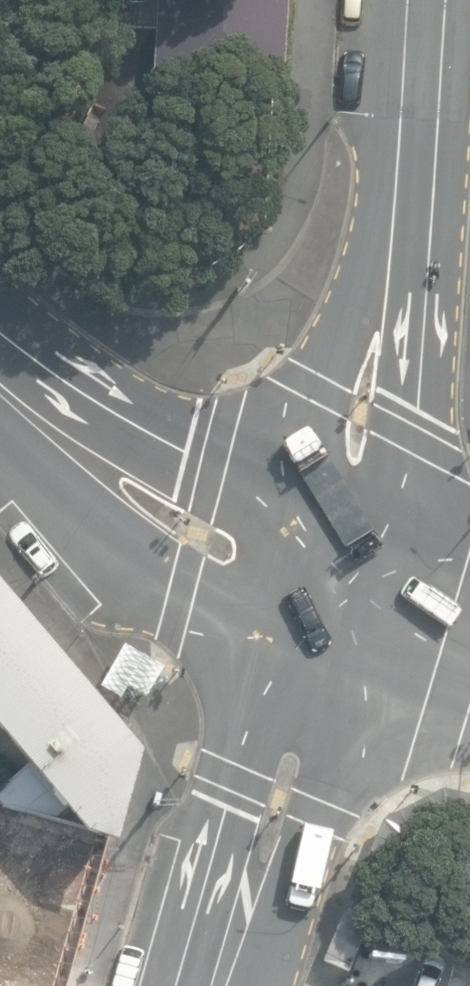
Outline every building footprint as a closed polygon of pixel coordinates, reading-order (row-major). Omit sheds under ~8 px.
[(152,98),(275,108),(283,0),(159,0),(152,98)] [(10,578),(0,580),(0,703),(114,826),(157,753),(10,578)] [(446,790),(385,821),(325,963),(351,973),(359,956),(392,876),(399,861),(407,842),(445,820),(469,825),(469,796),(446,790)] [(0,809),(0,983),(10,985),(73,985),(115,840),(0,809)]
